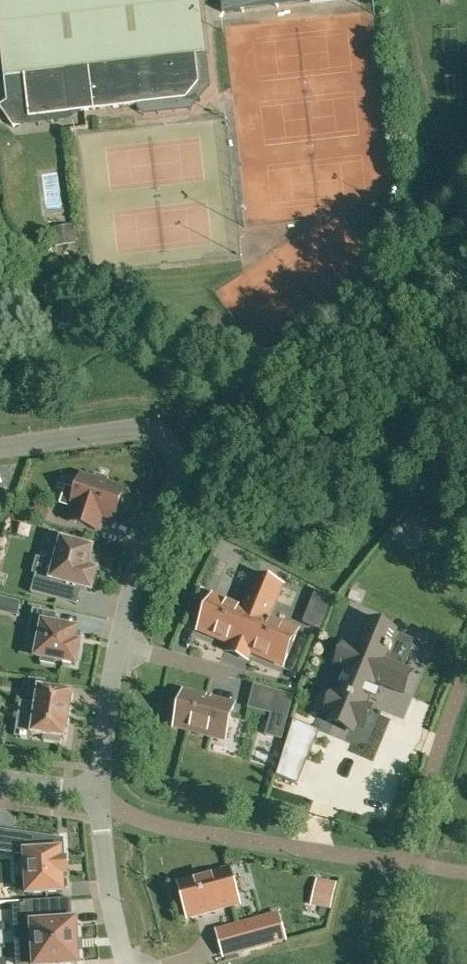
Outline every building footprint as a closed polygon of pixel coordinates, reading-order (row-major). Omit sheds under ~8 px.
[(196,55),(195,54),(205,53),(199,0),(0,0),(0,38),(2,54),(82,45),(90,110),(163,101),(186,99),(199,83),(196,55)] [(223,13),(334,0),(222,0),(223,13)] [(90,110),(82,45),(2,54),(5,77),(24,74),(26,94),(13,96),(0,105),(0,108),(13,127),(27,118),(90,110)] [(73,225),(52,228),(54,246),(75,243),(73,225)] [(71,505),(61,502),(61,503),(73,507),(69,521),(97,530),(100,521),(98,521),(100,515),(114,520),(124,488),(107,482),(108,479),(95,475),(94,478),(81,474),(71,505)] [(36,504),(32,516),(46,520),(49,511),(48,510),(49,508),(36,504)] [(87,569),(89,561),(92,549),(53,538),(47,560),(56,563),(51,579),(36,574),(31,593),(57,600),(62,583),(91,591),(97,571),(87,569)] [(247,660),(250,652),(283,666),(298,631),(268,618),(282,585),(256,574),(243,608),(213,595),(198,631),(232,644),(228,652),(229,652),(247,660)] [(333,597),(316,590),(302,624),(320,630),(333,597)] [(33,609),(31,621),(43,623),(36,657),(41,658),(41,662),(54,665),(55,661),(76,665),(80,644),(75,643),(77,630),(56,625),(58,614),(33,609)] [(384,662),(396,634),(368,622),(356,650),(345,646),(336,668),(347,672),(338,694),(335,693),(325,715),(329,716),(327,722),(355,733),(357,728),(360,729),(370,707),(366,706),(375,684),(401,694),(410,672),(384,662)] [(68,721),(69,721),(70,712),(72,695),(73,695),(73,693),(71,693),(45,689),(45,682),(46,683),(46,681),(29,679),(29,680),(30,680),(27,696),(27,697),(28,697),(37,698),(32,733),(32,732),(31,735),(33,735),(33,734),(44,736),(43,741),(61,744),(61,739),(64,739),(66,740),(66,738),(68,721)] [(234,705),(183,692),(175,726),(225,740),(234,705)] [(277,692),(271,714),(287,718),(293,696),(277,692)] [(317,737),(292,727),(285,749),(308,759),(317,737)] [(61,861),(60,839),(1,831),(0,837),(0,851),(26,855),(28,894),(63,892),(62,876),(68,875),(66,860),(61,861)] [(238,904),(228,868),(179,882),(189,918),(238,904)] [(50,901),(26,903),(26,906),(27,926),(30,925),(32,925),(33,941),(17,942),(18,963),(79,963),(76,920),(73,921),(51,922),(50,904),(50,901)] [(285,940),(278,914),(278,913),(235,925),(216,930),(224,957),(243,952),(285,940)]
